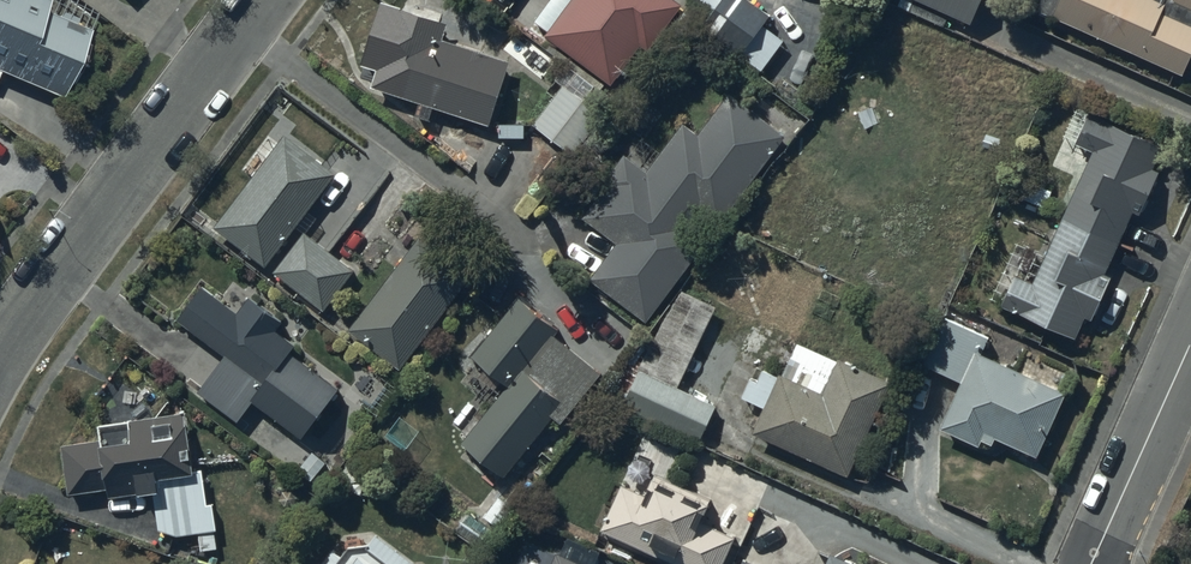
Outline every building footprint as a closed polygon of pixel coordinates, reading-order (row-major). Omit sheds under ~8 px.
[(2,67),(63,92),(91,26),(46,7),(49,0),(0,0),(0,73),(2,67)] [(404,0),(400,0),(375,81),(492,117),(511,54),(444,33),(450,14),(404,0)] [(533,22),(611,81),(642,40),(648,45),(682,0),(549,0),(533,22)] [(755,0),(690,0),(683,10),(762,66),(784,36),(763,21),(770,11),(755,0)] [(971,18),(979,0),(934,0),(971,18)] [(1037,1),(1183,69),(1190,53),(1190,0),(1038,0),(1037,1)] [(562,80),(533,119),(563,142),(593,103),(562,80)] [(589,272),(645,315),(785,132),(722,85),(695,121),(684,112),(663,140),(647,128),(629,150),(626,148),(590,195),(593,198),(582,212),(616,237),(589,272)] [(1091,147),(1032,278),(1015,270),(1002,299),(1076,332),(1086,311),(1094,315),(1115,269),(1107,265),(1134,205),(1141,209),(1160,167),(1152,163),(1163,139),(1090,106),(1075,139),(1091,147)] [(252,177),(219,221),(268,258),(337,167),(286,129),(278,139),(270,133),(243,170),(252,177)] [(304,228),(273,268),(324,307),(355,266),(304,228)] [(423,230),(350,325),(402,364),(475,269),(423,230)] [(201,281),(177,314),(225,348),(198,387),(240,417),(254,398),(305,434),(342,382),(292,346),(297,340),(278,327),(287,314),(252,290),(239,308),(201,281)] [(521,291),(474,349),(510,378),(463,436),(505,470),(553,412),(560,418),(595,376),(601,381),(634,340),(581,297),(560,323),(521,291)] [(1070,367),(944,313),(924,359),(961,375),(940,423),(980,440),(982,435),(993,440),(995,434),(1038,452),(1066,387),(1062,385),(1070,367)] [(838,356),(797,338),(783,368),(779,366),(777,370),(762,363),(757,375),(749,372),(741,391),(763,400),(751,428),(851,470),(892,375),(839,353),(838,356)] [(716,400),(639,364),(621,402),(698,438),(716,400)] [(189,407),(101,417),(103,436),(65,440),(71,487),(112,482),(113,490),(156,485),(161,525),(180,531),(194,529),(196,545),(214,543),(212,526),(219,525),(216,496),(209,497),(206,463),(195,464),(189,407)] [(601,524),(645,543),(650,532),(677,544),(672,556),(689,563),(721,563),(735,531),(693,513),(700,497),(683,490),(686,484),(675,479),(673,483),(656,476),(649,492),(620,479),(601,524)] [(377,528),(331,545),(317,563),(427,563),(377,528)] [(830,546),(822,563),(869,563),(830,546)] [(559,547),(551,563),(597,563),(559,547)] [(742,554),(738,563),(764,563),(742,554)]
